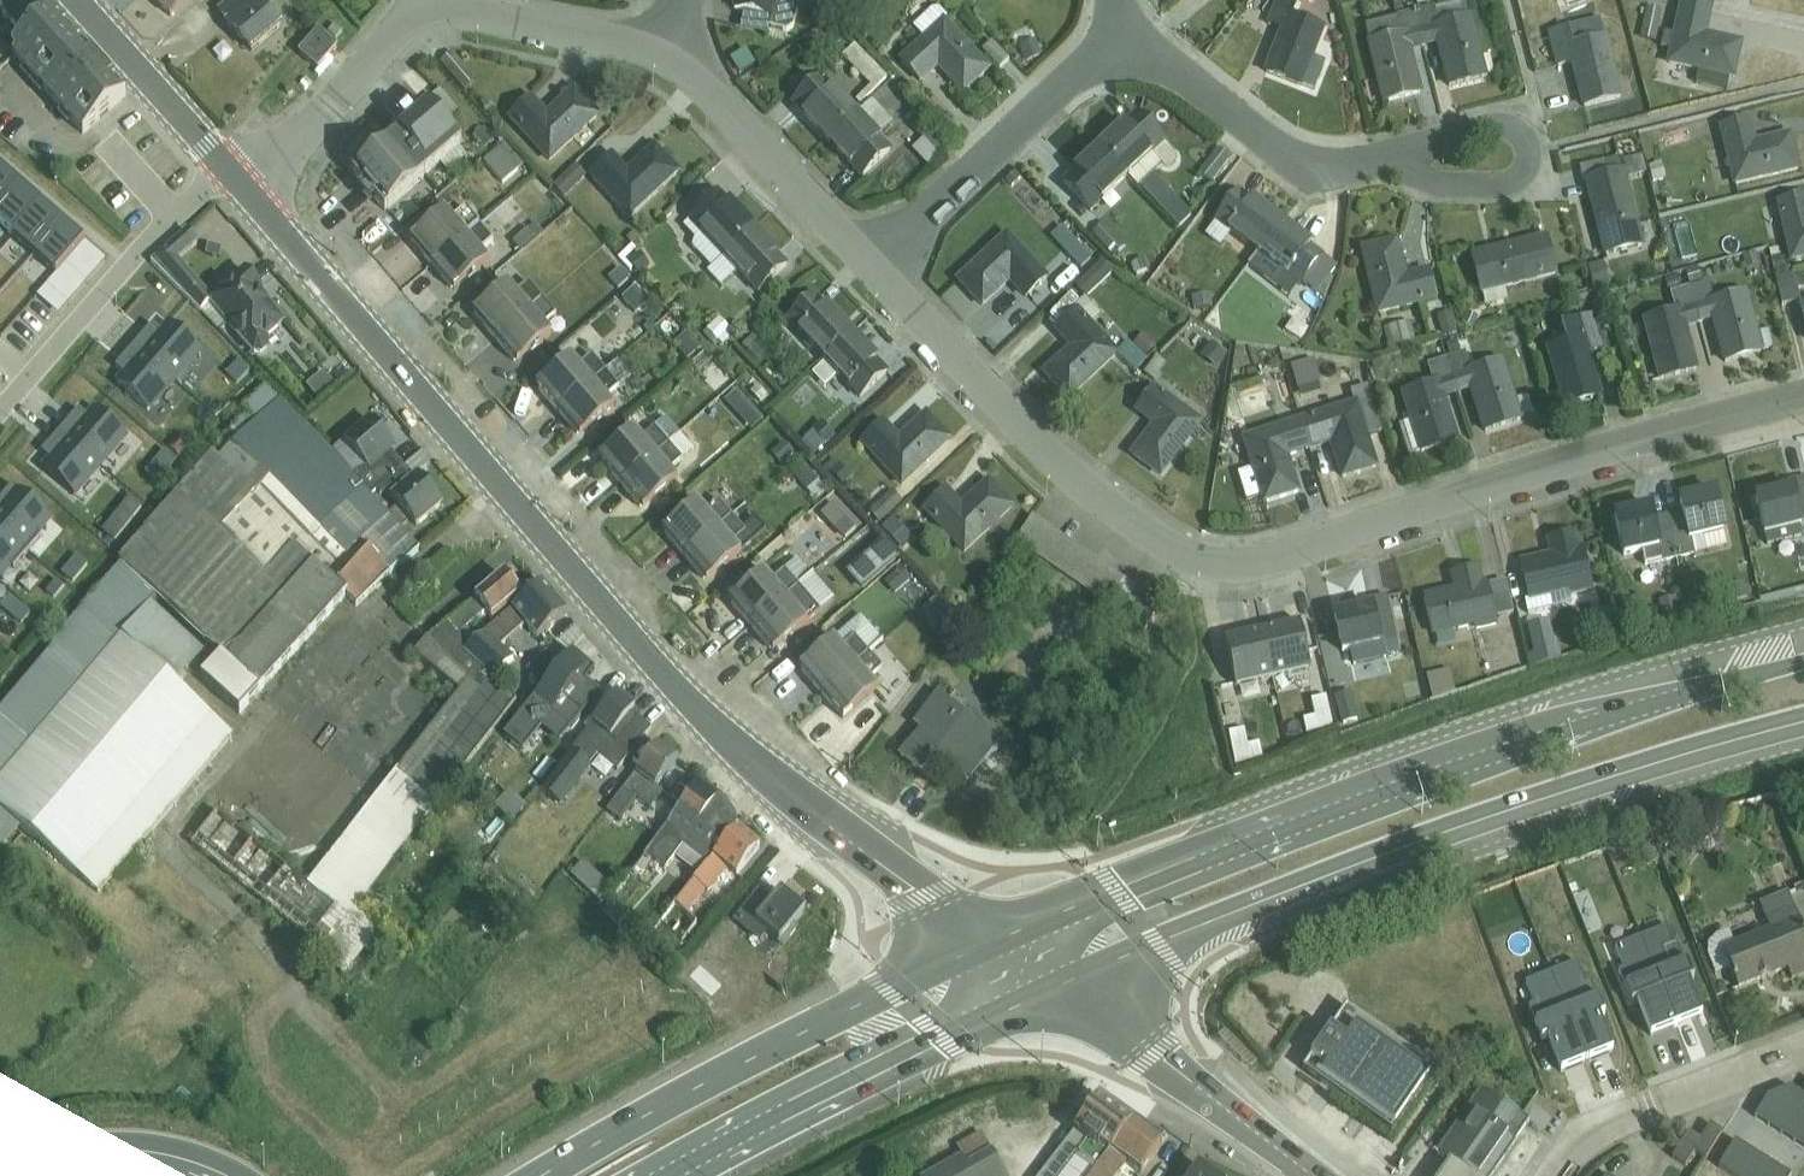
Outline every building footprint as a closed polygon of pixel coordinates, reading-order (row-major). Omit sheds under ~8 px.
[(0,9),(0,39),(12,28),(23,38),(51,13),(39,0),(9,0),(0,9)] [(9,0),(0,0),(0,9),(9,0)] [(184,0),(156,0),(169,14),(184,0)] [(273,0),(222,0),(216,5),(249,49),(288,20),(273,0)] [(732,6),(744,9),(740,24),(768,31),(770,22),(787,26),(794,23),(800,0),(733,0),(732,6)] [(1307,85),(1330,23),(1299,11),(1303,0),(1278,0),(1269,22),(1283,27),(1267,70),(1307,85)] [(1396,10),(1407,8),(1405,0),(1393,0),(1396,10)] [(1683,3),(1716,10),(1718,0),(1684,0),(1683,3)] [(934,2),(913,23),(923,34),(945,13),(934,2)] [(1716,10),(1683,3),(1671,63),(1702,69),(1699,82),(1730,89),(1733,76),(1739,77),(1747,39),(1711,32),(1716,10)] [(1658,40),(1665,9),(1649,6),(1643,36),(1658,40)] [(51,13),(23,38),(11,50),(17,57),(14,60),(22,70),(20,72),(31,84),(78,42),(51,13)] [(1491,76),(1476,13),(1422,26),(1427,45),(1439,42),(1449,86),(1491,76)] [(898,58),(920,82),(936,67),(961,92),(992,63),(945,14),(898,58)] [(1587,107),(1627,97),(1611,33),(1578,41),(1573,22),(1550,28),(1559,65),(1575,61),(1587,107)] [(1427,45),(1422,26),(1369,38),(1384,101),(1425,92),(1415,48),(1427,45)] [(332,50),(324,32),(305,40),(313,59),(332,50)] [(1035,35),(1018,42),(1025,57),(1042,50),(1035,35)] [(78,42),(31,84),(41,96),(44,94),(60,112),(57,114),(68,127),(71,124),(83,135),(127,96),(78,42)] [(745,44),(729,55),(740,72),(756,61),(745,44)] [(451,48),(439,59),(464,87),(476,76),(451,48)] [(819,93),(810,83),(789,102),(823,139),(827,135),(838,124),(855,109),(830,83),(819,93)] [(504,116),(548,161),(598,112),(571,84),(546,108),(530,91),(504,116)] [(441,92),(429,101),(447,122),(458,112),(441,92)] [(855,109),(838,124),(827,135),(823,139),(857,175),(889,145),(877,133),(892,120),(869,95),(855,109)] [(441,164),(460,148),(462,146),(425,103),(394,130),(400,137),(385,148),(378,140),(354,175),(385,212),(441,164)] [(922,112),(910,124),(938,151),(950,139),(922,112)] [(1100,149),(1129,179),(1179,229),(1193,215),(1153,175),(1162,165),(1166,169),(1174,167),(1177,162),(1178,157),(1137,114),(1100,149)] [(1752,116),(1719,124),(1733,185),(1803,169),(1794,131),(1758,140),(1752,116)] [(506,143),(482,162),(503,187),(526,166),(506,143)] [(612,154),(588,176),(631,222),(683,174),(655,145),(628,170),(612,154)] [(1217,145),(1200,169),(1213,179),(1231,155),(1217,145)] [(460,148),(441,164),(449,174),(468,157),(460,148)] [(1129,179),(1100,149),(1064,183),(1091,214),(1129,179)] [(1603,161),(1580,167),(1583,182),(1587,181),(1606,256),(1644,246),(1628,179),(1647,174),(1643,157),(1623,161),(1626,170),(1607,175),(1603,161)] [(1654,178),(1666,175),(1662,160),(1650,163),(1654,178)] [(576,165),(553,187),(565,199),(587,177),(576,165)] [(21,186),(0,168),(0,209),(21,186)] [(0,209),(0,227),(12,237),(42,204),(21,186),(0,209)] [(712,269),(755,229),(719,190),(687,220),(689,222),(684,228),(695,239),(692,248),(712,269)] [(1039,190),(1022,203),(1047,235),(1064,222),(1039,190)] [(1258,256),(1282,224),(1239,191),(1205,237),(1221,248),(1230,234),(1258,256)] [(1776,203),(1791,264),(1803,261),(1803,196),(1776,203)] [(42,204),(12,237),(34,256),(63,222),(42,204)] [(433,267),(479,226),(466,211),(454,221),(445,211),(410,241),(433,267)] [(1687,221),(1672,225),(1680,260),(1696,256),(1687,221)] [(63,222),(34,256),(56,275),(66,264),(76,253),(85,242),(63,222)] [(1105,224),(1092,235),(1115,258),(1126,247),(1105,224)] [(1282,224),(1258,256),(1299,288),(1300,289),(1303,285),(1318,295),(1331,279),(1339,270),(1322,258),(1324,256),(1282,224)] [(479,226),(433,267),(451,289),(486,259),(481,253),(493,243),(479,226)] [(755,229),(712,269),(708,273),(721,288),(738,273),(758,295),(789,266),(755,229)] [(528,230),(513,243),(520,251),(535,238),(528,230)] [(186,231),(151,262),(221,334),(228,327),(254,357),(263,358),(270,351),(271,343),(267,337),(283,324),(257,293),(261,289),(246,272),(214,300),(180,259),(197,244),(186,231)] [(1484,296),(1506,290),(1559,277),(1548,236),(1470,256),(1480,297),(1484,296)] [(1007,237),(959,281),(982,306),(1008,283),(1025,301),(1048,280),(1007,237)] [(1399,239),(1360,248),(1377,318),(1438,303),(1429,270),(1408,275),(1399,239)] [(85,242),(76,253),(97,272),(107,261),(85,242)] [(1069,243),(1068,267),(1086,268),(1101,257),(1086,244),(1069,243)] [(1744,252),(1747,265),(1760,261),(1756,249),(1744,252)] [(1152,251),(1129,258),(1133,268),(1156,261),(1152,251)] [(76,253),(66,264),(88,283),(97,272),(76,253)] [(641,253),(630,260),(637,274),(649,267),(641,253)] [(1299,288),(1258,256),(1250,266),(1291,298),(1299,288)] [(1103,261),(1076,286),(1088,298),(1114,273),(1103,261)] [(1604,263),(1588,267),(1595,295),(1606,291),(1610,286),(1604,263)] [(66,264),(56,275),(78,294),(88,283),(66,264)] [(1684,271),(1665,276),(1668,287),(1687,283),(1684,271)] [(47,286),(69,305),(78,294),(56,275),(47,286)] [(1775,279),(1783,307),(1801,302),(1798,291),(1803,289),(1803,276),(1795,278),(1794,276),(1775,279)] [(1331,279),(1318,295),(1325,301),(1334,281),(1331,279)] [(495,340),(543,299),(529,283),(516,294),(508,284),(473,314),(495,340)] [(1690,289),(1700,325),(1712,322),(1723,365),(1764,354),(1764,351),(1773,349),(1769,332),(1759,335),(1747,293),(1715,301),(1710,284),(1690,289)] [(69,305),(47,286),(37,297),(59,316),(69,305)] [(635,288),(621,300),(635,316),(649,304),(635,288)] [(1700,325),(1690,289),(1671,293),(1675,312),(1642,320),(1659,383),(1700,372),(1688,328),(1700,325)] [(1506,290),(1484,296),(1486,307),(1509,301),(1506,290)] [(1578,302),(1588,299),(1588,297),(1590,297),(1588,292),(1570,296),(1572,302),(1578,300),(1578,302)] [(824,362),(853,334),(816,294),(786,321),(824,362)] [(1211,295),(1192,298),(1194,311),(1213,308),(1211,295)] [(1588,299),(1578,302),(1571,304),(1574,314),(1590,310),(1590,313),(1603,310),(1600,298),(1588,299)] [(543,299),(495,340),(514,362),(549,332),(544,326),(556,315),(543,299)] [(1119,356),(1117,352),(1093,325),(1102,317),(1086,299),(1075,309),(1077,311),(1054,332),(1069,349),(1042,373),(1069,403),(1119,356)] [(1467,310),(1460,324),(1474,331),(1482,316),(1467,310)] [(1453,313),(1438,317),(1443,336),(1458,332),(1453,313)] [(1284,315),(1274,328),(1297,343),(1307,330),(1284,315)] [(1568,342),(1546,348),(1564,410),(1604,398),(1591,354),(1605,351),(1594,315),(1562,323),(1568,342)] [(721,319),(704,334),(714,345),(731,330),(721,319)] [(1410,323),(1384,330),(1389,349),(1416,342),(1410,323)] [(134,347),(175,382),(201,352),(170,325),(163,334),(153,325),(134,347)] [(1330,332),(1320,337),(1329,352),(1338,346),(1330,332)] [(853,334),(824,362),(838,376),(860,401),(890,373),(853,334)] [(1144,335),(1134,346),(1147,358),(1157,346),(1144,335)] [(686,336),(674,347),(687,361),(699,350),(686,336)] [(1212,342),(1201,355),(1218,370),(1229,356),(1212,342)] [(1117,352),(1119,356),(1136,372),(1146,361),(1127,343),(1117,352)] [(175,382),(134,347),(116,368),(125,377),(118,385),(148,412),(175,382)] [(1446,359),(1459,396),(1470,393),(1484,435),(1524,422),(1523,419),(1534,416),(1528,398),(1517,401),(1504,361),(1471,371),(1466,353),(1446,359)] [(559,413),(605,372),(592,357),(579,367),(573,360),(539,390),(559,413)] [(1156,357),(1144,374),(1154,382),(1166,364),(1156,357)] [(1374,371),(1371,372),(1374,381),(1377,380),(1378,383),(1396,378),(1390,359),(1373,365),(1374,371)] [(1459,396),(1446,359),(1427,365),(1433,383),(1401,394),(1410,423),(1399,426),(1409,456),(1419,453),(1420,455),(1460,442),(1447,400),(1459,396)] [(1315,360),(1291,367),(1298,390),(1322,383),(1315,360)] [(838,376),(824,362),(812,375),(825,389),(838,376)] [(708,364),(698,375),(717,395),(728,384),(708,364)] [(605,372),(559,413),(577,435),(612,405),(606,399),(619,388),(605,372)] [(324,373),(306,387),(317,400),(335,386),(324,373)] [(1262,385),(1239,392),(1247,417),(1271,410),(1262,385)] [(1152,427),(1130,456),(1162,480),(1205,424),(1155,386),(1134,413),(1152,427)] [(1300,421),(1310,452),(1330,446),(1342,482),(1379,469),(1369,437),(1383,433),(1368,386),(1350,392),(1354,403),(1300,421)] [(388,515),(282,401),(279,403),(267,390),(246,411),(250,415),(213,449),(216,450),(119,562),(121,564),(51,645),(54,648),(0,711),(0,859),(22,832),(98,897),(233,737),(176,687),(205,654),(151,604),(157,598),(222,657),(201,679),(240,715),(346,598),(357,608),(400,568),(402,569),(420,552),(400,529),(388,515)] [(738,391),(725,402),(752,432),(764,420),(738,391)] [(60,432),(100,467),(127,436),(96,410),(89,419),(79,410),(60,432)] [(885,421),(860,444),(903,489),(954,441),(927,412),(899,437),(885,421)] [(621,486),(680,435),(667,419),(642,439),(636,433),(602,463),(621,486)] [(377,491),(405,467),(394,454),(397,451),(371,420),(334,452),(372,496),(377,491)] [(822,421),(801,444),(812,458),(837,437),(822,421)] [(1310,452),(1300,421),(1243,438),(1254,469),(1238,474),(1247,502),(1263,496),(1266,503),(1298,492),(1287,460),(1310,452)] [(100,467),(60,432),(42,453),(51,462),(44,470),(74,497),(100,467)] [(680,435),(621,486),(640,508),(675,478),(669,471),(694,451),(680,435)] [(783,443),(770,454),(780,466),(794,454),(783,443)] [(834,459),(825,467),(844,486),(853,477),(834,459)] [(806,466),(793,477),(806,492),(819,481),(806,466)] [(388,515),(400,529),(410,520),(417,529),(444,506),(418,475),(414,477),(405,467),(377,491),(381,496),(387,492),(399,506),(388,515)] [(947,488),(923,511),(965,556),(1016,508),(989,480),(962,505),(947,488)] [(1755,497),(1767,546),(1803,537),(1803,480),(1789,483),(1790,488),(1755,497)] [(28,553),(42,536),(36,531),(48,517),(13,486),(0,501),(0,510),(1,511),(0,512),(0,529),(28,553)] [(892,491),(869,512),(880,524),(903,502),(892,491)] [(1668,516),(1678,560),(1727,548),(1724,535),(1727,534),(1717,491),(1678,500),(1681,512),(1668,516)] [(685,558),(732,518),(718,502),(706,512),(698,503),(663,532),(685,558)] [(834,504),(821,516),(843,541),(856,529),(834,504)] [(1678,560),(1668,516),(1654,519),(1651,506),(1613,515),(1623,559),(1643,554),(1646,566),(1678,560)] [(732,543),(741,554),(768,531),(756,517),(742,529),(746,533),(732,543)] [(732,518),(685,558),(707,583),(741,554),(732,543),(746,533),(742,529),(732,518)] [(893,519),(882,528),(902,550),(913,540),(893,519)] [(7,564),(13,569),(28,553),(0,529),(0,572),(7,564)] [(1570,594),(1571,598),(1594,592),(1583,546),(1580,547),(1577,533),(1546,540),(1549,555),(1519,562),(1529,601),(1525,602),(1528,615),(1553,609),(1550,598),(1570,594)] [(883,542),(845,574),(861,593),(899,560),(883,542)] [(785,571),(797,585),(808,574),(796,560),(785,571)] [(900,568),(883,583),(894,596),(911,580),(900,568)] [(1496,618),(1489,586),(1488,581),(1484,582),(1480,568),(1450,574),(1453,590),(1423,596),(1433,638),(1475,628),(1476,632),(1498,627),(1496,618)] [(797,585),(785,571),(772,582),(766,576),(732,605),(751,628),(799,587),(797,585)] [(453,661),(462,653),(476,641),(466,629),(487,612),(493,620),(522,596),(504,576),(428,639),(453,661)] [(684,612),(704,595),(693,582),(673,600),(684,612)] [(1489,586),(1496,618),(1514,614),(1506,582),(1489,586)] [(1743,583),(1728,588),(1733,602),(1748,597),(1743,583)] [(462,653),(495,682),(514,661),(500,648),(526,626),(537,639),(567,614),(542,584),(476,641),(462,653)] [(799,587),(751,628),(770,650),(818,609),(799,587)] [(1550,598),(1553,609),(1572,604),(1571,598),(1570,594),(1550,598)] [(1369,607),(1333,615),(1342,656),(1351,654),(1353,668),(1389,660),(1385,645),(1398,643),(1387,597),(1367,601),(1369,607)] [(1677,601),(1659,604),(1663,623),(1681,619),(1677,601)] [(855,637),(869,654),(882,642),(861,616),(834,639),(837,642),(842,648),(855,637)] [(1548,621),(1528,626),(1535,656),(1555,652),(1548,621)] [(1263,631),(1274,679),(1311,671),(1300,623),(1263,631)] [(1274,679),(1263,631),(1225,639),(1236,688),(1274,679)] [(842,648),(837,642),(802,672),(821,695),(869,654),(855,637),(842,648)] [(453,661),(428,639),(414,656),(460,693),(308,886),(218,813),(191,847),(308,941),(305,945),(344,977),(365,952),(378,962),(391,946),(363,916),(356,911),(517,701),(495,682),(462,653),(453,661)] [(580,678),(590,666),(572,652),(504,737),(523,752),(542,729),(561,744),(600,694),(586,682),(580,678)] [(547,653),(529,669),(539,680),(557,664),(547,653)] [(869,654),(821,695),(843,720),(878,690),(869,680),(882,670),(869,654)] [(580,678),(586,682),(595,670),(590,666),(580,678)] [(1450,671),(1425,677),(1432,702),(1456,693),(1450,671)] [(1350,691),(1336,695),(1344,723),(1358,719),(1350,691)] [(921,732),(901,757),(902,758),(906,755),(910,759),(922,769),(934,754),(967,781),(998,742),(937,695),(916,725),(921,732)] [(618,696),(541,791),(563,807),(592,768),(589,766),(597,756),(618,772),(651,731),(631,715),(635,710),(618,696)] [(1314,716),(1303,718),(1307,734),(1335,727),(1327,696),(1311,700),(1314,716)] [(1246,729),(1228,732),(1235,763),(1264,757),(1261,742),(1249,744),(1246,729)] [(658,746),(608,812),(620,821),(635,800),(649,810),(663,790),(658,786),(677,760),(658,746)] [(708,865),(737,830),(732,818),(728,811),(724,807),(698,786),(645,856),(666,870),(683,847),(708,865)] [(509,792),(494,808),(512,825),(527,808),(509,792)] [(737,830),(708,865),(661,924),(683,943),(697,925),(686,916),(706,891),(709,893),(711,891),(715,891),(721,884),(720,881),(727,870),(736,877),(760,848),(737,830)] [(1773,866),(1758,872),(1766,892),(1781,886),(1773,866)] [(2,889),(10,879),(0,871),(0,887),(2,889)] [(760,890),(734,922),(761,944),(768,934),(783,947),(797,930),(793,927),(805,913),(781,893),(774,901),(760,890)] [(1708,945),(1708,958),(1715,975),(1730,969),(1738,989),(1788,969),(1792,980),(1803,975),(1803,932),(1789,893),(1760,904),(1770,931),(1734,945),(1729,932),(1716,938),(1708,945)] [(615,901),(607,912),(622,924),(630,912),(615,901)] [(1642,939),(1677,1027),(1678,1027),(1668,1001),(1688,993),(1684,985),(1689,983),(1694,981),(1681,947),(1676,949),(1667,929),(1642,939)] [(1677,1027),(1642,939),(1617,949),(1625,970),(1618,972),(1632,1006),(1637,1004),(1642,1002),(1645,1010),(1665,1002),(1675,1028),(1677,1027)] [(1668,1001),(1678,1027),(1702,1017),(1689,983),(1684,985),(1688,993),(1668,1001)] [(1642,1002),(1637,1004),(1651,1037),(1675,1028),(1665,1002),(1645,1010),(1642,1002)] [(1346,1008),(1331,1031),(1421,1093),(1436,1069),(1346,1008)] [(1331,1031),(1303,1072),(1348,1104),(1391,1134),(1421,1093),(1331,1031)] [(1437,1153),(1450,1162),(1470,1175),(1493,1175),(1530,1123),(1481,1090),(1437,1153)] [(1132,1123),(1098,1099),(1041,1175),(1092,1175),(1132,1123)] [(1092,1175),(1118,1175),(1127,1164),(1141,1175),(1162,1144),(1132,1123),(1092,1175)] [(1689,1132),(1676,1161),(1687,1167),(1695,1152),(1705,1159),(1723,1130),(1710,1125),(1704,1139),(1689,1132)] [(968,1168),(993,1154),(982,1134),(957,1148),(963,1158),(968,1168)] [(963,1158),(931,1175),(1005,1175),(993,1154),(968,1168),(963,1158)] [(1441,1175),(1470,1175),(1450,1162),(1441,1175)] [(1198,1167),(1191,1175),(1211,1175),(1198,1167)]
